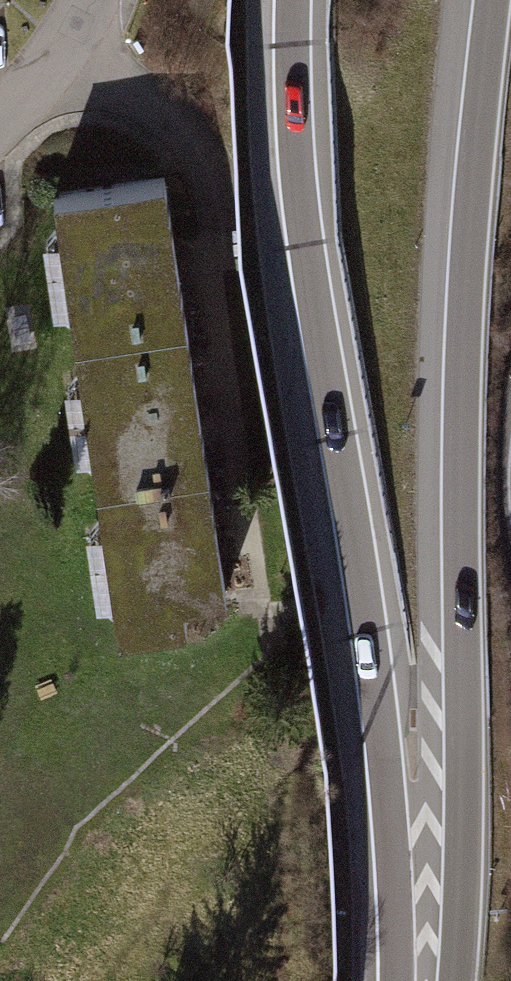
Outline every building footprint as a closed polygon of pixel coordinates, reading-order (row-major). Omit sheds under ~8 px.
[(180,326),(158,179),(42,196),(47,229),(38,242),(47,301),(60,314),(64,343),(180,326)] [(202,472),(180,326),(64,343),(68,369),(59,383),(69,449),(81,459),(85,489),(202,472)] [(223,619),(202,472),(85,489),(89,516),(81,529),(91,594),(103,605),(107,636),(223,619)] [(191,778),(209,802),(256,768),(269,786),(302,762),(288,744),(280,750),(262,726),(191,778)] [(184,827),(184,840),(200,839),(200,826),(184,827)] [(277,911),(252,878),(230,894),(256,928),(277,911)]
